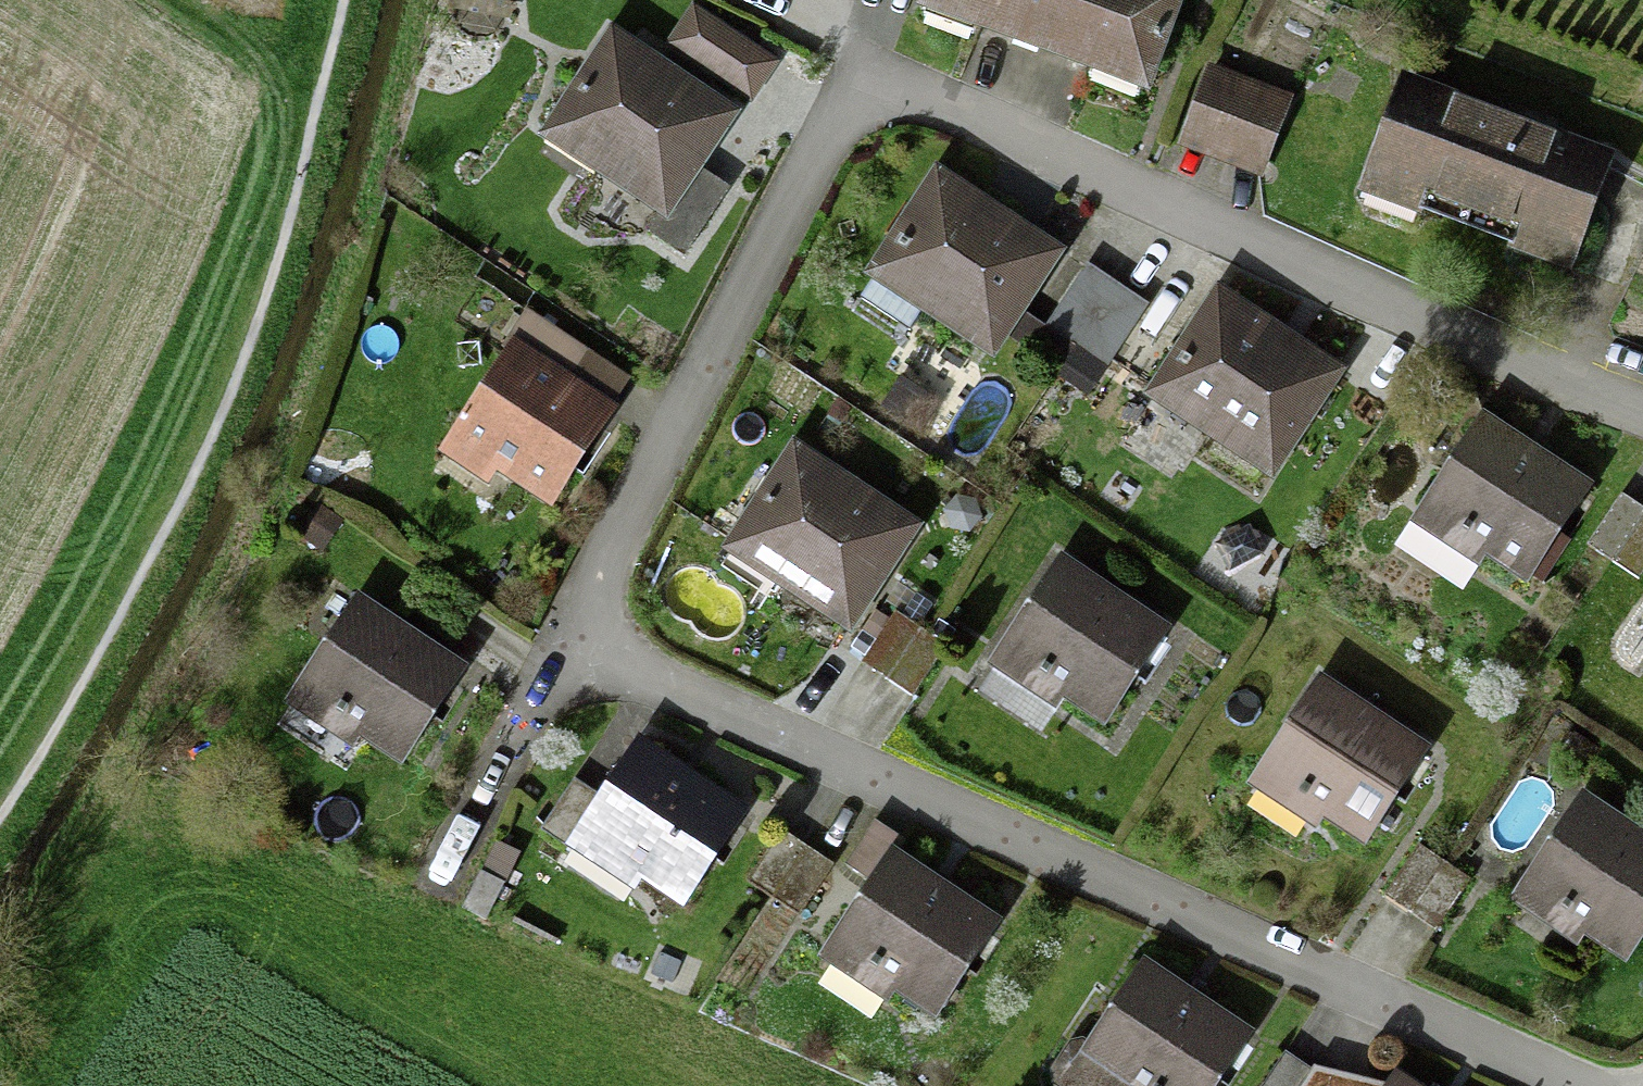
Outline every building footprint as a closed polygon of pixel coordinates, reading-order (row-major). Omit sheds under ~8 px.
[(1197,0),(942,0),(933,28),(1167,111),(1205,3),(1197,0)] [(786,80),(705,26),(681,62),(763,116),(786,80)] [(753,128),(623,45),(552,156),(681,238),(753,128)] [(1311,111),(1220,76),(1189,157),(1280,191),(1311,111)] [(1610,156),(1408,82),(1371,180),(1574,255),(1610,156)] [(1063,256),(940,177),(870,285),(993,364),(1063,256)] [(1076,349),(1118,287),(1086,267),(1045,327),(1076,349)] [(1147,307),(1118,287),(1076,349),(1105,368),(1147,307)] [(1339,371),(1222,296),(1159,393),(1276,468),(1339,371)] [(641,423),(520,357),(451,485),(505,515),(516,494),(583,531),(641,423)] [(1594,486),(1487,417),(1420,520),(1527,589),(1594,486)] [(913,525),(795,449),(727,555),(845,630),(913,525)] [(1642,515),(1642,508),(1621,493),(1586,545),(1612,562),(1642,515)] [(1612,562),(1638,579),(1642,571),(1642,515),(1612,562)] [(1167,628),(1054,564),(992,672),(1105,737),(1167,628)] [(475,663),(366,596),(293,714),(401,781),(475,663)] [(919,627),(894,611),(861,664),(885,680),(919,627)] [(947,644),(919,627),(885,680),(912,697),(947,644)] [(1430,744),(1319,682),(1257,791),(1368,854),(1430,744)] [(745,817),(637,742),(574,833),(682,908),(745,817)] [(1585,797),(1520,903),(1632,972),(1642,955),(1642,833),(1585,797)] [(773,899),(807,846),(781,830),(747,882),(773,899)] [(1410,912),(1445,860),(1419,843),(1385,894),(1410,912)] [(833,863),(807,846),(773,899),(799,916),(833,863)] [(997,920),(896,851),(831,945),(931,1014),(997,920)] [(1472,878),(1445,860),(1410,912),(1437,930),(1472,878)] [(1139,966),(1067,1081),(1076,1085),(1223,1085),(1253,1037),(1139,966)] [(1312,1069),(1284,1050),(1260,1085),(1300,1085),(1312,1069)] [(1312,1069),(1300,1085),(1339,1085),(1312,1069)]
